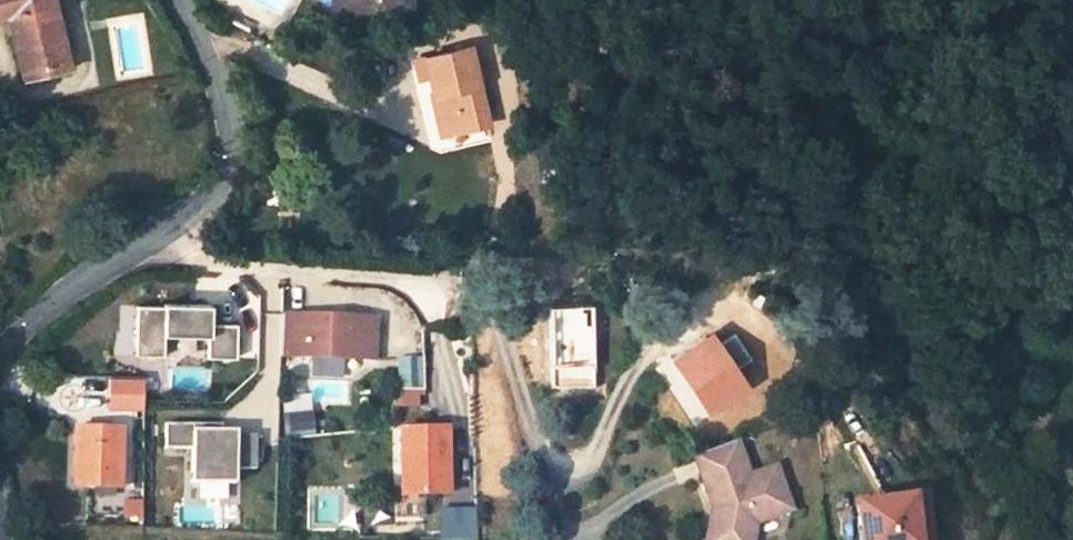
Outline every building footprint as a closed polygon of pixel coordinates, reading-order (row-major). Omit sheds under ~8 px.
[(6,15),(21,78),(68,68),(60,35),(54,37),(46,4),(53,3),(52,0),(0,0),(0,16),(6,15)] [(334,15),(400,6),(399,0),(332,0),(334,15)] [(60,35),(53,3),(46,4),(54,37),(60,35)] [(491,123),(469,50),(416,66),(420,84),(430,81),(435,100),(439,99),(444,115),(447,115),(453,137),(491,123)] [(453,137),(447,115),(444,115),(439,99),(435,100),(433,101),(444,140),(453,137)] [(210,305),(163,305),(163,307),(136,307),(136,357),(164,357),(164,336),(208,336),(207,359),(236,359),(236,325),(210,325),(210,305)] [(283,314),(281,357),(374,361),(376,318),(283,314)] [(731,372),(705,335),(672,358),(708,411),(747,383),(737,368),(731,372)] [(419,357),(398,358),(400,386),(421,385),(419,357)] [(106,392),(105,375),(79,374),(78,391),(106,392)] [(761,403),(754,394),(720,418),(727,428),(761,403)] [(310,398),(283,401),(286,437),(314,434),(310,398)] [(221,431),(221,425),(166,425),(166,450),(193,450),(193,485),(235,485),(235,470),(256,470),(256,436),(236,436),(236,431),(221,431)] [(447,458),(446,426),(399,428),(401,493),(442,492),(442,458),(447,458)] [(112,461),(112,429),(76,428),(74,485),(120,487),(120,461),(112,461)] [(692,457),(706,493),(715,490),(720,505),(712,509),(708,530),(725,533),(723,539),(752,539),(755,522),(790,509),(774,466),(748,476),(735,441),(692,457)] [(187,507),(188,488),(165,487),(164,518),(181,519),(182,507),(187,507)] [(850,539),(910,539),(907,493),(848,497),(850,539)] [(476,510),(440,511),(441,539),(476,539),(476,510)] [(725,533),(708,530),(706,539),(723,539),(725,533)]
